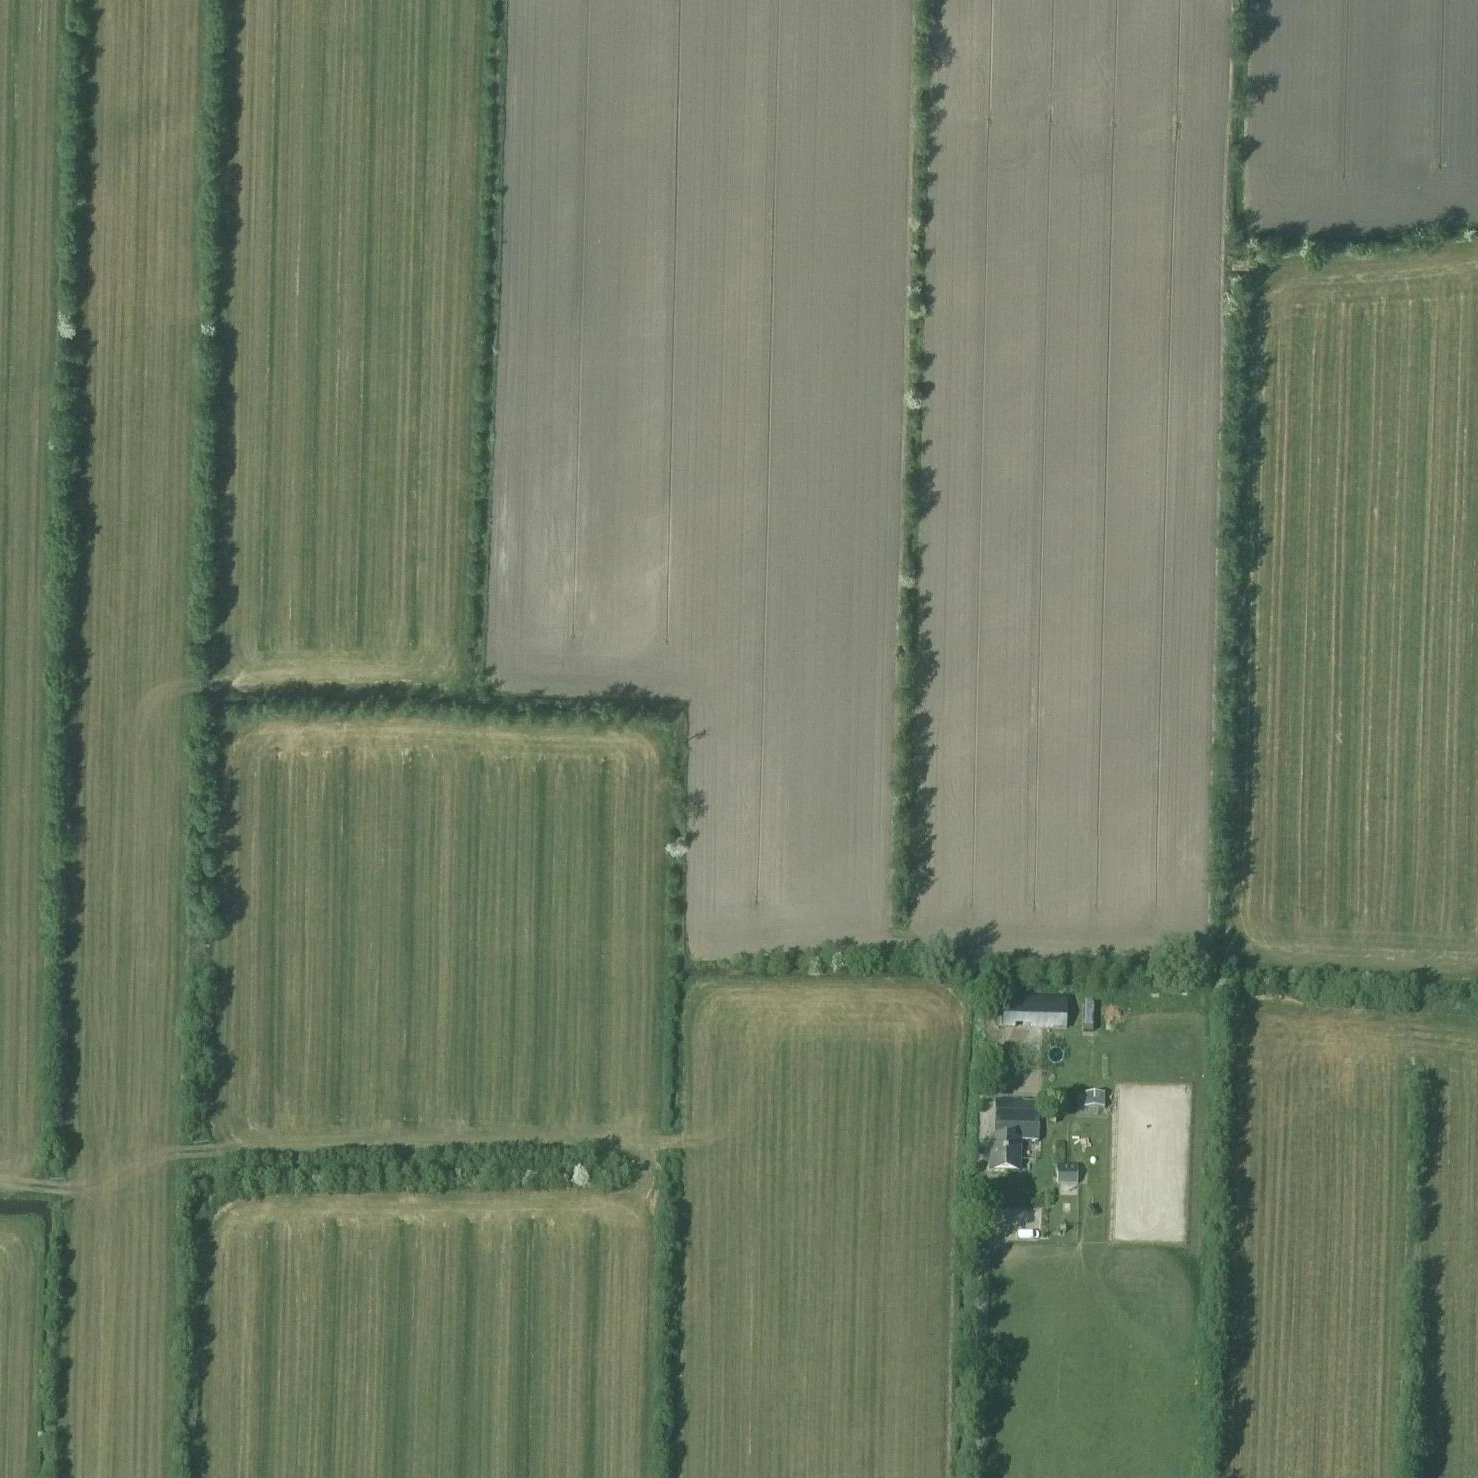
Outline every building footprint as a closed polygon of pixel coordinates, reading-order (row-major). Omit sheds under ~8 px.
[(1043,1001),(1043,1029),(1067,1029),(1067,1001),(1043,1001)] [(1002,1027),(1003,1003),(995,1003),(994,1027),(1002,1027)] [(1084,1094),(1084,1108),(1098,1109),(1098,1095),(1084,1094)] [(1024,1102),(997,1101),(997,1129),(998,1129),(997,1139),(991,1138),(991,1171),(1019,1172),(1020,1141),(1038,1142),(1039,1104),(1024,1104),(1024,1102)] [(1057,1185),(1078,1185),(1078,1166),(1057,1166),(1057,1185)]
